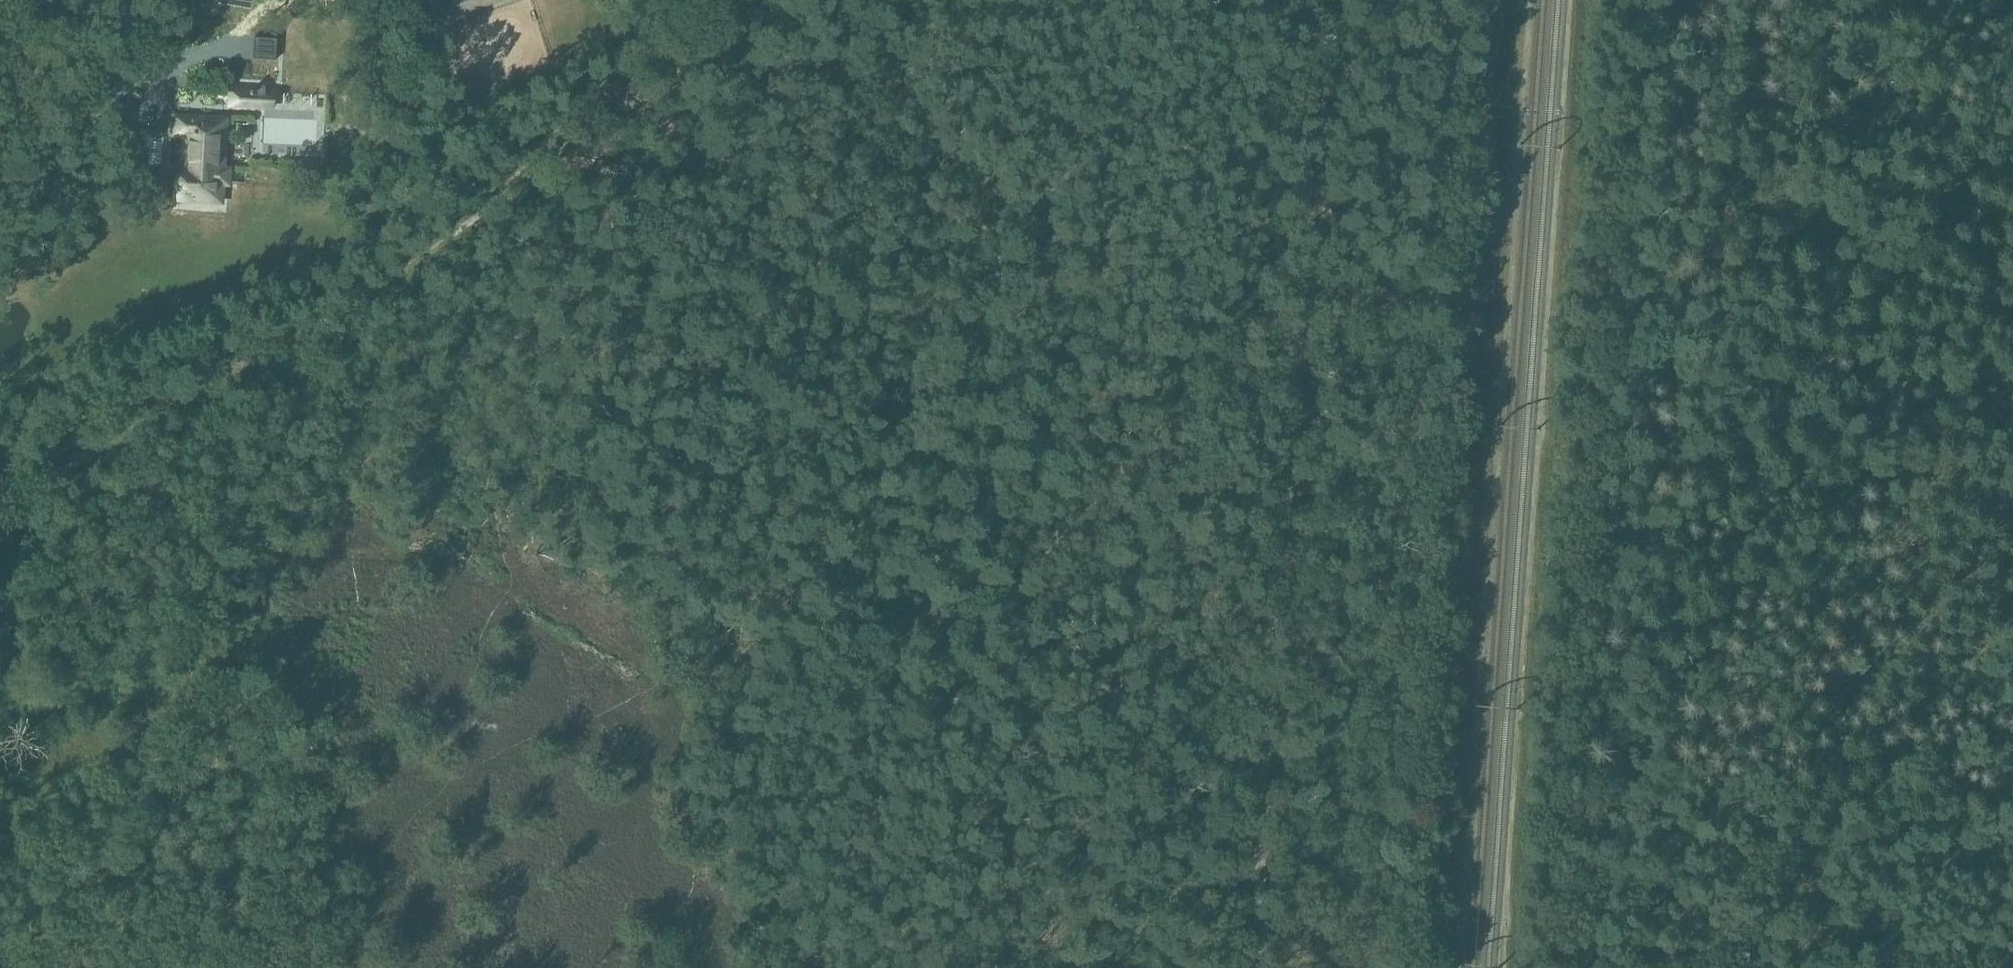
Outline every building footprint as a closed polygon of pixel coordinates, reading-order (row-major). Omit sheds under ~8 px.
[(280,40),(255,40),(255,60),(280,60),(280,40)] [(273,91),(232,90),(232,104),(273,106),(273,91)] [(185,174),(181,174),(180,198),(221,200),(222,181),(228,181),(229,169),(222,169),(225,118),(176,116),(175,133),(187,134),(185,174)]
